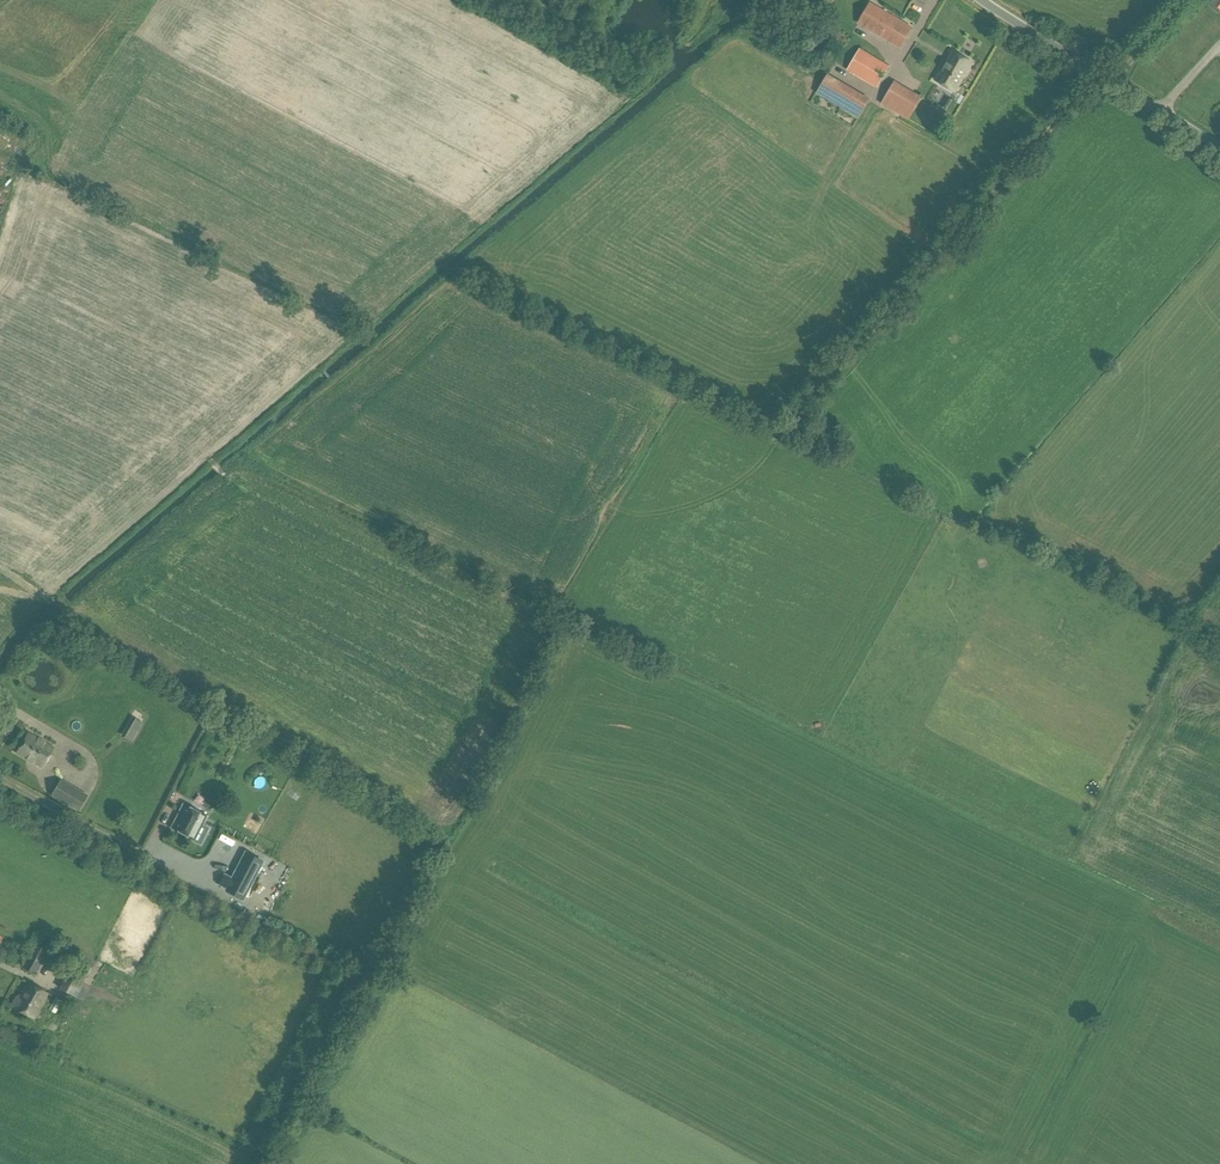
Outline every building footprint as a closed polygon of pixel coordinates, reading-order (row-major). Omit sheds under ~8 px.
[(871,3),(859,24),(900,48),(912,27),(871,3)] [(860,49),(848,70),(877,87),(889,66),(860,49)] [(953,51),(936,80),(955,91),(972,62),(953,51)] [(836,86),(825,80),(818,94),(828,100),(836,86)] [(894,83),(882,104),(896,112),(908,91),(894,83)] [(135,718),(124,737),(132,741),(143,723),(135,718)] [(28,733),(17,753),(42,768),(54,748),(28,733)] [(58,799),(78,811),(81,805),(61,793),(58,799)] [(182,812),(174,829),(192,838),(199,825),(201,826),(206,816),(184,804),(180,811),(182,812)] [(262,862),(245,853),(232,878),(226,875),(221,885),(227,888),(226,890),(243,899),(262,862)] [(34,945),(23,968),(34,974),(43,958),(48,960),(51,954),(34,945)] [(28,985),(17,1007),(35,1017),(47,995),(28,985)] [(51,999),(45,1011),(51,1014),(56,1001),(51,999)]
